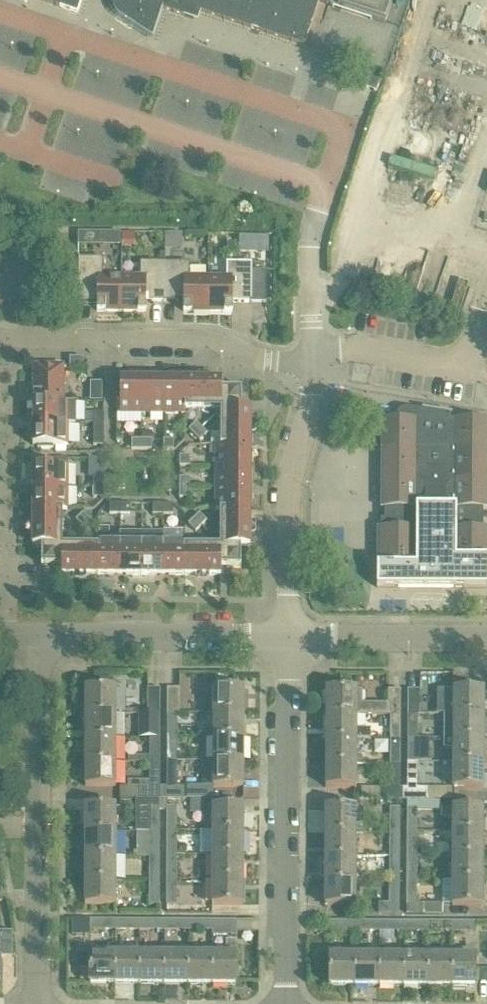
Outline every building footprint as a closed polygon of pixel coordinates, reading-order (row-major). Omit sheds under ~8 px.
[(78,11),(81,0),(43,0),(78,11)] [(113,3),(114,7),(116,11),(119,14),(153,36),(162,7),(183,14),(184,11),(194,14),(196,9),(304,44),(318,1),(328,4),(329,0),(113,0),(113,3)] [(330,5),(385,23),(392,0),(332,0),(330,5)] [(366,87),(376,91),(379,80),(369,77),(366,87)] [(103,245),(103,233),(78,233),(78,245),(103,245)] [(165,234),(157,233),(157,242),(165,242),(165,234)] [(259,235),(259,251),(269,251),(269,235),(259,235)] [(78,260),(78,295),(96,295),(96,302),(96,312),(121,312),(122,277),(107,277),(103,273),(103,258),(78,258),(78,260)] [(146,302),(164,302),(165,263),(140,262),(140,277),(122,277),(121,312),(146,312),(146,302)] [(183,312),(208,312),(208,277),(189,277),(189,263),(165,263),(164,302),(183,302),(183,312)] [(252,303),(252,263),(227,263),(227,277),(208,277),(208,312),(232,312),(232,303),(252,303)] [(379,588),(486,589),(486,530),(483,530),(483,509),(486,509),(486,379),(400,351),(390,382),(381,382),(380,420),(383,420),(383,421),(384,421),(384,449),(383,449),(383,450),(384,450),(383,508),(383,509),(394,509),(394,518),(390,519),(387,520),(385,522),(383,525),(381,528),(379,528),(379,588)] [(85,369),(85,360),(85,359),(71,359),(71,369),(85,369)] [(35,366),(35,403),(65,403),(65,367),(35,366)] [(121,415),(132,415),(132,420),(142,420),(142,415),(142,380),(121,379),(121,415)] [(142,380),(142,415),(163,415),(163,380),(142,380)] [(163,380),(163,415),(187,415),(187,410),(187,380),(163,380)] [(224,380),(187,380),(187,410),(223,410),(243,389),(224,389),(224,380)] [(243,409),(243,389),(223,410),(222,445),(252,445),(252,410),(243,409)] [(35,403),(34,424),(70,424),(70,422),(76,422),(76,403),(65,403),(35,403)] [(95,423),(95,424),(106,425),(106,423),(106,414),(105,414),(105,412),(95,412),(95,423)] [(190,431),(196,436),(203,429),(198,423),(190,431)] [(69,446),(70,424),(34,424),(34,446),(39,446),(39,450),(55,450),(55,446),(69,446)] [(95,447),(105,447),(106,425),(95,424),(95,447)] [(196,436),(202,442),(209,434),(203,429),(196,436)] [(132,450),(142,450),(142,439),(132,439),(132,450)] [(142,450),(152,450),(152,439),(142,439),(142,450)] [(164,450),(174,450),(174,440),(164,440),(164,450)] [(252,445),(222,445),(217,445),(217,466),(252,466),(252,445)] [(190,455),(180,455),(180,466),(190,466),(190,455)] [(34,465),(34,488),(69,488),(69,467),(54,466),(54,463),(39,463),(39,465),(34,465)] [(217,466),(217,488),(252,488),(252,466),(217,466)] [(179,477),(179,488),(190,488),(190,477),(179,477)] [(95,478),(95,488),(105,488),(105,478),(95,478)] [(34,488),(34,509),(64,509),(64,510),(69,510),(69,488),(34,488)] [(94,499),(105,499),(105,488),(95,488),(94,499)] [(179,488),(179,498),(190,498),(190,488),(179,488)] [(252,511),(252,488),(217,488),(216,511),(221,511),(252,511)] [(120,504),(110,504),(110,514),(120,514),(120,504)] [(130,504),(120,504),(120,514),(130,514),(130,504)] [(163,504),(153,504),(153,514),(163,514),(163,504)] [(174,504),(163,504),(163,514),(173,515),(174,504)] [(42,546),(42,566),(64,546),(64,510),(64,509),(34,509),(34,546),(42,546)] [(221,511),(221,546),(242,568),(242,547),(251,547),(252,511),(221,511)] [(77,521),(83,527),(90,519),(85,514),(77,521)] [(201,514),(195,520),(203,527),(208,522),(201,514)] [(83,527),(88,532),(96,525),(90,519),(83,527)] [(190,526),(197,533),(203,527),(195,520),(190,526)] [(142,576),(142,533),(120,534),(120,539),(120,576),(142,576)] [(163,534),(142,533),(142,576),(163,576),(163,534)] [(99,541),(99,546),(100,546),(99,576),(120,576),(120,539),(110,539),(99,539),(99,541)] [(185,539),(163,539),(163,576),(185,576),(185,546),(185,539)] [(62,566),(62,576),(99,576),(100,546),(99,546),(64,546),(42,566),(62,566)] [(185,546),(185,576),(222,576),(222,568),(242,568),(221,546),(185,546)] [(100,678),(100,688),(113,688),(113,678),(100,678)] [(85,688),(85,712),(116,712),(116,688),(113,688),(100,688),(85,688)] [(149,688),(148,712),(148,713),(150,713),(150,712),(160,712),(160,688),(149,688)] [(167,712),(176,712),(179,712),(179,688),(168,688),(167,712)] [(213,688),(213,713),(243,713),(243,689),(213,688)] [(361,691),(356,691),(356,688),(326,688),(326,713),(356,712),(356,714),(383,714),(390,714),(390,713),(399,713),(399,689),(388,688),(388,705),(361,705),(361,691)] [(408,688),(408,713),(418,713),(418,714),(419,714),(419,689),(408,688)] [(453,689),(453,714),(484,714),(484,689),(453,689)] [(85,712),(85,737),(116,737),(116,712),(85,712)] [(160,736),(160,712),(150,712),(150,713),(150,739),(154,739),(154,736),(160,736)] [(167,712),(167,737),(176,736),(176,712),(167,712)] [(356,729),(356,714),(356,712),(326,713),(326,737),(356,737),(356,739),(371,739),(371,729),(356,729)] [(213,713),(213,737),(243,738),(243,713),(213,713)] [(390,713),(390,714),(390,738),(399,738),(399,713),(390,713)] [(408,713),(407,738),(418,738),(418,714),(418,713),(408,713)] [(445,714),(444,737),(453,738),(484,738),(484,714),(453,714),(445,714)] [(150,755),(150,762),(160,762),(160,736),(154,736),(154,739),(150,739),(150,748),(150,755)] [(167,737),(167,763),(172,763),(172,760),(176,760),(176,736),(167,737)] [(85,737),(85,761),(116,761),(116,737),(85,737)] [(213,737),(213,761),(243,762),(243,738),(213,737)] [(356,761),(356,739),(356,737),(326,737),(325,761),(356,761)] [(484,763),(484,738),(453,738),(444,737),(444,749),(453,749),(453,762),(484,763)] [(390,738),(390,763),(394,763),(394,760),(399,760),(399,738),(390,738)] [(407,738),(407,763),(412,763),(412,760),(418,760),(418,738),(407,738)] [(176,786),(176,760),(172,760),(172,763),(167,763),(167,785),(163,785),(163,799),(190,799),(202,799),(202,785),(186,785),(186,786),(176,786)] [(380,799),(403,799),(403,786),(399,786),(399,760),(394,760),(394,763),(390,763),(390,787),(380,787),(380,799)] [(403,799),(407,799),(416,799),(427,799),(427,788),(418,788),(418,760),(412,760),(412,763),(407,763),(407,786),(403,786),(403,799)] [(85,785),(116,785),(116,761),(85,761),(85,785)] [(243,762),(213,761),(213,786),(243,786),(243,762)] [(356,787),(356,763),(356,761),(325,761),(325,787),(356,787)] [(160,785),(160,762),(150,762),(149,785),(139,785),(139,799),(163,799),(163,785),(160,785)] [(453,762),(453,787),(484,787),(484,763),(453,762)] [(190,799),(190,813),(203,813),(203,799),(202,799),(190,799)] [(417,806),(416,799),(407,799),(407,806),(407,832),(417,832),(417,806)] [(85,806),(85,830),(116,830),(116,806),(85,806)] [(150,806),(150,831),(159,831),(159,806),(150,806)] [(167,806),(167,831),(177,831),(177,806),(167,806)] [(213,806),(213,831),(242,831),(242,806),(213,806)] [(325,831),(356,831),(364,831),(364,823),(356,823),(356,806),(325,806),(325,831)] [(390,807),(390,832),(399,832),(399,807),(390,807)] [(452,807),(452,832),(483,832),(483,807),(452,807)] [(85,830),(85,854),(116,854),(116,830),(85,830)] [(150,831),(150,855),(160,855),(159,831),(150,831)] [(167,831),(167,855),(177,855),(185,855),(187,852),(187,847),(185,844),(177,844),(177,831),(167,831)] [(213,831),(213,855),(242,855),(242,831),(213,831)] [(325,831),(325,855),(356,856),(356,831),(325,831)] [(390,832),(389,856),(399,856),(399,832),(390,832)] [(407,832),(407,855),(417,855),(417,832),(407,832)] [(452,832),(452,856),(483,856),(483,832),(452,832)] [(85,854),(85,878),(116,878),(116,854),(85,854)] [(150,855),(150,879),(160,880),(160,855),(150,855)] [(167,855),(166,879),(177,879),(177,855),(167,855)] [(213,855),(213,879),(242,879),(242,855),(213,855)] [(325,855),(325,879),(355,880),(356,856),(325,855)] [(427,857),(417,857),(417,855),(407,855),(407,879),(417,879),(417,862),(427,862),(427,857)] [(389,856),(389,880),(399,880),(399,856),(389,856)] [(452,856),(452,879),(483,879),(483,856),(452,856)] [(85,878),(85,903),(116,903),(116,878),(85,878)] [(150,904),(159,904),(160,904),(160,880),(150,879),(150,904)] [(166,879),(166,904),(168,904),(177,904),(177,879),(166,879)] [(213,879),(212,904),(242,904),(242,879),(213,879)] [(325,879),(324,904),(355,905),(355,880),(325,879)] [(442,914),(442,906),(417,905),(417,879),(407,879),(407,905),(407,914),(442,914)] [(444,881),(444,889),(452,889),(452,904),(483,904),(483,879),(452,879),(452,881),(444,881)] [(379,902),(379,912),(398,912),(399,880),(389,880),(389,902),(379,902)] [(91,930),(115,930),(115,919),(91,919),(91,930)] [(115,930),(139,930),(139,919),(115,919),(115,930)] [(139,930),(163,930),(163,919),(139,919),(139,930)] [(212,936),(236,936),(236,919),(211,919),(211,930),(212,930),(212,936)] [(329,930),(354,930),(354,920),(329,919),(329,930)] [(354,930),(378,930),(378,920),(354,920),(354,930)] [(378,930),(402,930),(402,920),(378,920),(378,930)] [(402,930),(426,930),(426,920),(402,920),(402,930)] [(426,930),(450,931),(450,920),(426,920),(426,930)] [(476,931),(476,920),(450,920),(450,931),(476,931)] [(0,958),(12,958),(13,932),(0,932),(0,965),(0,958)] [(226,941),(226,953),(211,953),(211,983),(236,983),(236,941),(226,941)] [(90,983),(115,983),(115,953),(90,953),(90,954),(90,978),(90,983)] [(115,983),(139,983),(139,953),(115,953),(115,983)] [(139,983),(163,983),(163,953),(139,953),(139,983)] [(163,983),(187,983),(187,953),(163,953),(163,983)] [(187,983),(211,983),(211,953),(187,953),(187,983)] [(81,954),(81,978),(90,978),(90,954),(81,954)] [(329,985),(354,985),(354,955),(330,954),(329,985)] [(354,985),(379,985),(379,955),(354,955),(354,985)] [(379,985),(403,985),(403,955),(379,955),(379,985)] [(403,985),(427,985),(427,955),(403,955),(403,985)] [(427,985),(451,986),(451,955),(427,955),(427,985)] [(476,955),(451,955),(451,986),(476,986),(476,955)]
